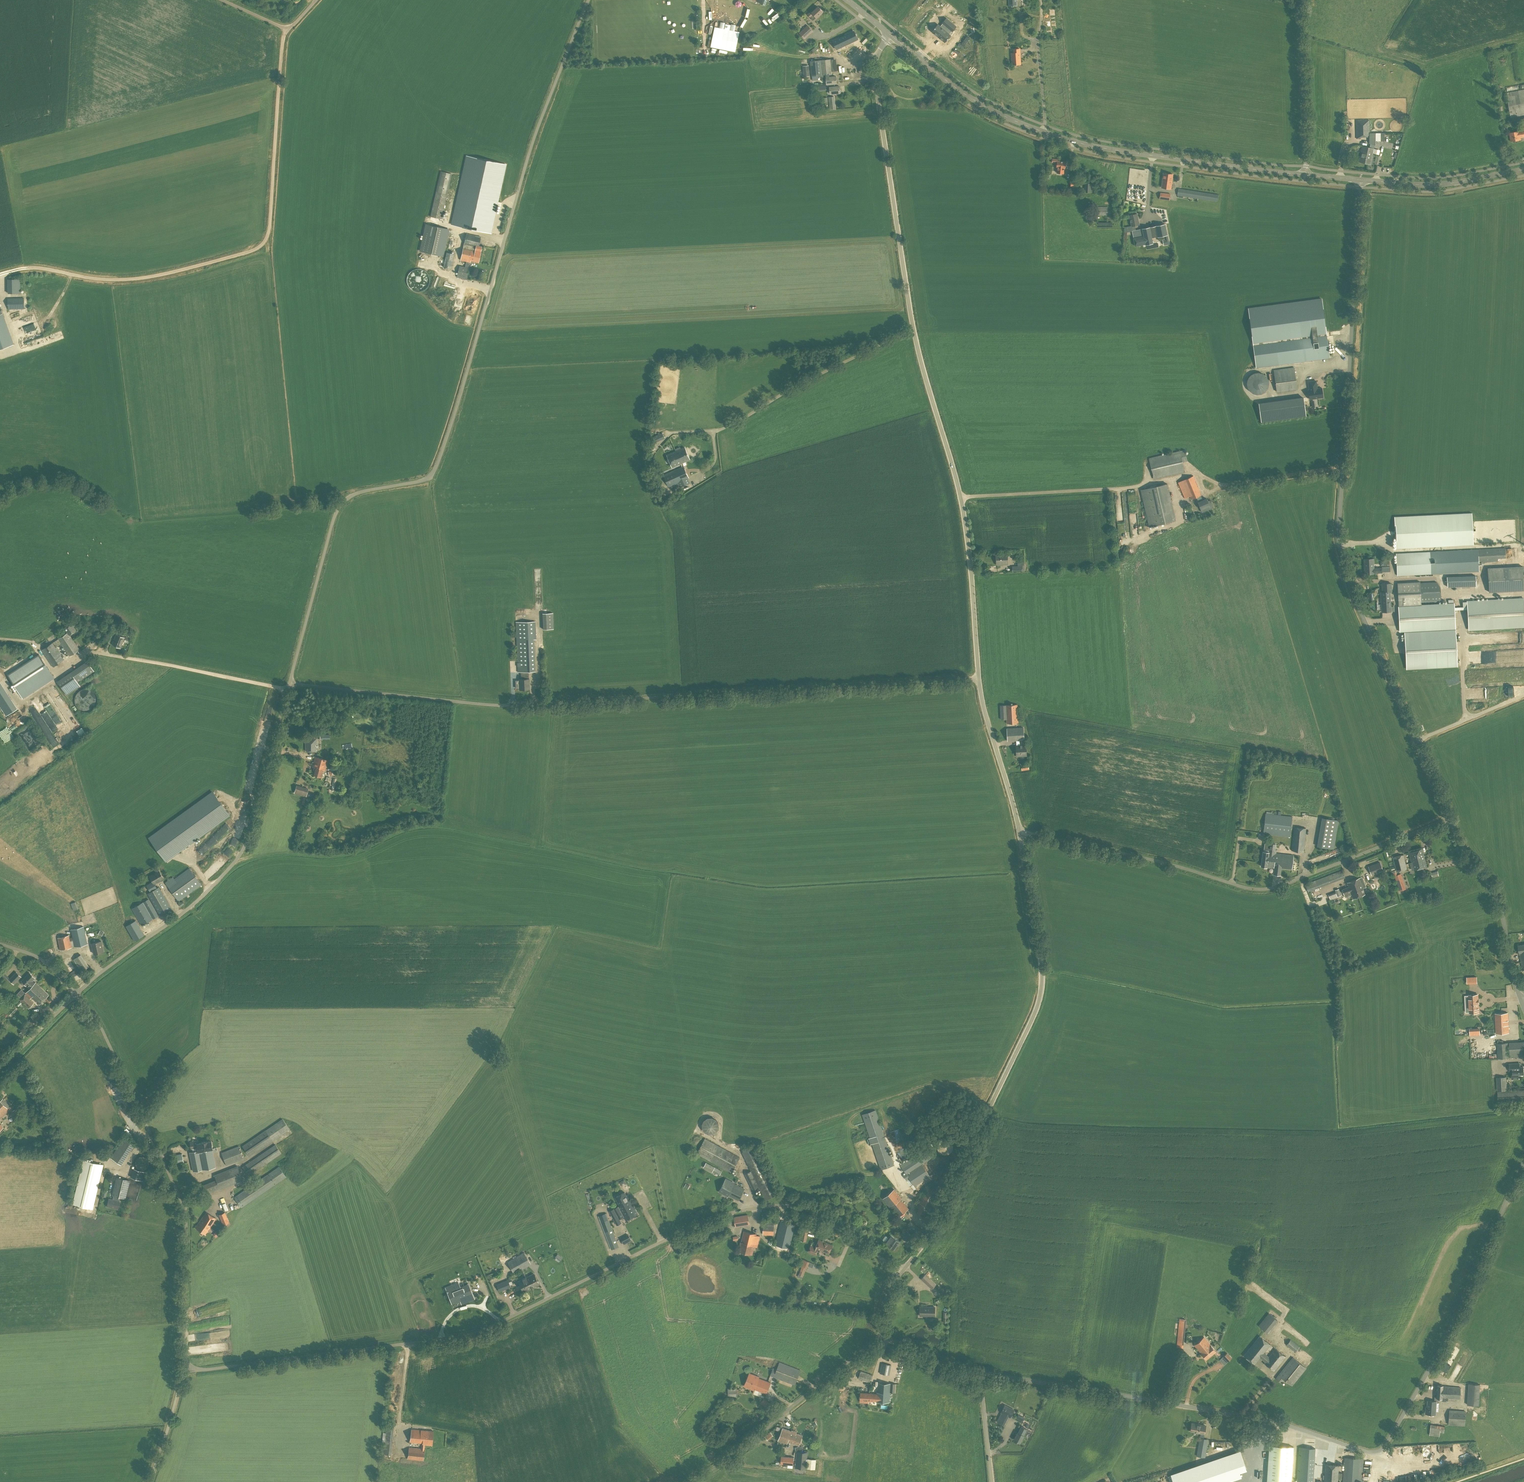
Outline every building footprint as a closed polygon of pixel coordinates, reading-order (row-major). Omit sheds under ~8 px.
[(817,18),(823,12),(818,6),(812,12),(811,11),(808,14),(813,20),(816,17),(817,18)] [(945,21),(941,26),(946,29),(950,25),(945,21)] [(805,39),(813,31),(808,25),(799,33),(805,39)] [(950,25),(946,29),(952,34),(956,29),(950,25)] [(938,39),(944,32),(937,27),(931,34),(938,39)] [(855,32),(834,41),(837,49),(845,45),(844,43),(857,37),(855,32)] [(944,32),(938,39),(945,45),(951,38),(944,32)] [(1012,65),(1020,64),(1020,48),(1013,49),(1013,52),(1011,53),(1012,65)] [(832,77),(832,74),(832,71),(837,71),(836,59),(820,60),(810,61),(811,76),(822,75),(822,80),(826,80),(827,84),(834,83),(837,83),(836,76),(832,77)] [(834,83),(827,84),(827,89),(830,89),(830,94),(840,93),(839,86),(834,86),(834,83)] [(1523,115),(1523,89),(1506,92),(1510,117),(1523,115)] [(1521,119),(1523,130),(1519,131),(1509,133),(1511,141),(1521,140),(1520,137),(1523,137),(1523,118),(1521,119)] [(1370,136),(1370,120),(1356,120),(1356,139),(1361,139),(1361,137),(1368,137),(1368,136),(1370,136)] [(1376,133),(1376,141),(1381,141),(1384,141),(1384,133),(1381,133),(1376,133)] [(1367,155),(1369,147),(1363,146),(1359,162),(1367,163),(1368,159),(1366,158),(1367,155)] [(468,157),(452,223),(490,232),(506,166),(468,157)] [(1065,168),(1066,162),(1058,161),(1058,159),(1052,158),(1052,162),(1057,163),(1056,167),(1057,168),(1057,173),(1063,173),(1064,168),(1065,168)] [(441,219),(447,194),(452,174),(440,171),(436,191),(430,216),(441,219)] [(1171,189),(1173,174),(1163,173),(1161,187),(1171,189)] [(1217,202),(1218,194),(1178,188),(1177,195),(1217,202)] [(1096,215),(1108,215),(1108,207),(1096,207),(1096,215)] [(1132,226),(1139,224),(1137,213),(1129,215),(1131,225),(1132,226)] [(420,251),(443,256),(449,229),(426,224),(420,251)] [(1152,238),(1158,237),(1159,241),(1163,240),(1164,245),(1169,244),(1165,224),(1155,226),(1150,227),(1142,228),(1142,229),(1133,231),(1132,231),(1134,238),(1133,238),(1135,246),(1145,244),(1146,245),(1153,243),(1152,238)] [(479,246),(481,237),(466,234),(464,243),(463,248),(461,260),(466,261),(466,262),(465,267),(459,265),(457,275),(467,278),(469,268),(470,262),(471,260),(478,262),(482,246),(479,246)] [(451,268),(454,254),(446,252),(443,267),(451,268)] [(416,291),(426,290),(430,285),(430,283),(427,280),(427,278),(425,281),(422,279),(425,279),(427,276),(424,275),(420,275),(418,274),(411,274),(409,277),(409,286),(416,291)] [(8,293),(20,293),(20,279),(8,279),(8,293)] [(8,309),(24,309),(24,298),(7,298),(8,309)] [(1248,309),(1255,366),(1329,356),(1321,299),(1248,309)] [(2,314),(0,308),(0,349),(13,344),(2,314)] [(1277,392),(1298,389),(1294,367),(1273,370),(1277,392)] [(1307,382),(1310,399),(1323,397),(1322,388),(1315,389),(1314,381),(1307,382)] [(1320,399),(1313,399),(1315,408),(1321,408),(1320,399)] [(1307,408),(1290,409),(1290,401),(1284,401),(1284,416),(1307,415),(1307,408)] [(655,443),(665,438),(662,432),(653,437),(655,443)] [(650,451),(654,449),(656,448),(653,442),(647,445),(650,451)] [(690,459),(685,448),(668,456),(672,466),(690,459)] [(1154,479),(1184,472),(1182,462),(1187,461),(1185,450),(1149,458),(1154,479)] [(669,486),(678,482),(680,487),(690,483),(688,478),(689,477),(684,466),(664,475),(669,486)] [(1202,500),(1200,496),(1201,495),(1193,477),(1178,483),(1185,499),(1192,496),(1193,499),(1197,497),(1199,502),(1198,502),(1202,511),(1213,506),(1210,499),(1208,500),(1207,498),(1202,500)] [(1149,526),(1176,520),(1167,484),(1141,490),(1149,526)] [(1396,549),(1474,545),(1472,512),(1394,516),(1396,549)] [(1128,540),(1126,521),(1119,522),(1121,540),(1128,540)] [(1505,548),(1396,554),(1397,576),(1431,574),(1477,572),(1477,562),(1506,561),(1505,548)] [(997,565),(1008,564),(1007,554),(996,554),(997,565)] [(1374,574),(1374,573),(1382,572),(1382,571),(1390,571),(1390,566),(1382,567),(1382,568),(1374,568),(1373,559),(1364,559),(1365,574),(1374,574)] [(1025,571),(1025,562),(1017,562),(1018,566),(1012,566),(1012,572),(1023,571),(1022,571),(1025,571)] [(1489,592),(1523,590),(1522,566),(1487,568),(1489,592)] [(1447,577),(1447,587),(1476,586),(1476,576),(1447,577)] [(1440,587),(1436,582),(1416,583),(1416,582),(1397,583),(1400,632),(1408,632),(1408,630),(1455,628),(1454,603),(1417,605),(1417,603),(1441,601),(1440,587)] [(1382,612),(1391,611),(1390,592),(1392,592),(1392,583),(1381,583),(1382,592),(1381,592),(1382,612)] [(1523,626),(1523,598),(1467,602),(1468,629),(1523,626)] [(545,612),(545,628),(555,628),(555,612),(545,612)] [(529,679),(529,672),(535,672),(534,640),(536,639),(535,621),(516,622),(517,668),(518,672),(521,672),(521,679),(519,679),(519,689),(529,689),(529,679)] [(80,650),(70,635),(76,630),(71,623),(64,628),(68,633),(58,639),(53,642),(42,650),(53,667),(65,660),(56,647),(61,644),(69,656),(80,650)] [(1457,665),(1455,630),(1405,633),(1407,668),(1457,665)] [(120,648),(124,638),(116,635),(112,645),(120,648)] [(23,699),(55,678),(39,654),(22,665),(7,674),(23,699)] [(66,695),(80,686),(78,682),(71,672),(57,681),(66,695)] [(1018,723),(1018,704),(1000,705),(1001,719),(1006,719),(1006,724),(1018,723)] [(1024,745),(1024,740),(1024,727),(1007,728),(1007,741),(1020,740),(1020,745),(1016,746),(1016,756),(1027,756),(1026,745),(1024,745)] [(305,751),(317,750),(317,738),(304,738),(305,751)] [(324,770),(325,770),(328,760),(316,757),(313,767),(315,767),(313,774),(322,777),(324,770)] [(306,796),(309,789),(297,785),(295,793),(306,796)] [(229,815),(213,792),(150,838),(166,861),(229,815)] [(1290,837),(1291,829),(1292,816),(1265,813),(1263,834),(1290,837)] [(1334,849),(1334,845),(1338,825),(1339,821),(1322,818),(1321,822),(1318,842),(1317,846),(1334,849)] [(1304,852),(1306,828),(1294,827),(1294,829),(1293,837),(1291,850),(1304,852)] [(1270,868),(1270,867),(1274,868),(1274,867),(1292,869),(1294,855),(1275,853),(1276,844),(1270,843),(1269,847),(1271,847),(1270,851),(1269,851),(1269,852),(1263,851),(1261,866),(1267,867),(1268,868),(1270,868)] [(1414,870),(1426,866),(1424,856),(1422,849),(1409,852),(1412,862),(1410,862),(1412,869),(1414,869),(1414,870)] [(1397,874),(1397,872),(1405,870),(1401,856),(1393,858),(1395,870),(1392,871),(1393,873),(1399,891),(1406,889),(1401,873),(1397,874)] [(1372,876),(1383,872),(1380,863),(1369,867),(1372,876)] [(202,885),(189,868),(174,879),(173,877),(165,882),(166,884),(179,901),(202,885)] [(157,888),(155,883),(163,879),(159,870),(149,876),(152,881),(146,884),(150,892),(147,894),(160,915),(172,908),(159,886),(157,888)] [(1305,884),(1308,892),(1345,877),(1342,871),(1305,884)] [(1365,894),(1363,888),(1366,887),(1362,877),(1359,878),(1347,882),(1349,887),(1342,889),(1344,894),(1346,893),(1348,897),(1352,895),(1353,899),(1365,894)] [(1339,888),(1335,890),(1336,892),(1328,895),(1330,900),(1337,897),(1338,897),(1341,895),(1339,888)] [(142,926),(159,916),(149,898),(132,908),(142,926)] [(73,910),(79,908),(76,901),(71,904),(73,910)] [(134,941),(144,935),(136,920),(126,926),(134,941)] [(88,943),(84,926),(71,929),(72,937),(69,937),(69,935),(58,938),(61,950),(88,943)] [(94,954),(99,952),(104,951),(101,941),(91,943),(94,954)] [(82,971),(89,966),(81,954),(73,959),(82,971)] [(14,984),(22,977),(16,971),(8,979),(14,984)] [(39,1004),(45,998),(46,997),(48,995),(36,983),(35,983),(32,980),(35,978),(29,972),(23,979),(21,981),(22,982),(22,983),(24,986),(25,986),(26,986),(27,987),(28,986),(30,988),(26,993),(25,995),(24,994),(19,999),(21,1001),(20,1001),(28,1008),(34,1003),(30,999),(31,997),(36,1002),(37,1001),(40,1004),(39,1004)] [(1486,995),(1487,1010),(1499,1009),(1499,1008),(1510,1008),(1509,996),(1506,996),(1506,991),(1493,992),(1493,989),(1490,989),(1490,995),(1486,995)] [(1465,995),(1466,1012),(1469,1012),(1469,1013),(1479,1012),(1478,994),(1468,994),(1468,995),(1465,995)] [(42,1016),(37,1012),(29,1020),(36,1026),(48,1015),(45,1013),(44,1015),(44,1014),(42,1016)] [(1500,1013),(1495,1013),(1496,1033),(1509,1032),(1508,1012),(1500,1013)] [(27,1036),(31,1032),(28,1028),(25,1032),(23,1030),(19,1033),(20,1034),(19,1035),(23,1039),(27,1036)] [(1523,1057),(1523,1045),(1523,1040),(1509,1041),(1510,1058),(1523,1057)] [(1498,1058),(1509,1057),(1508,1043),(1497,1043),(1498,1058)] [(1515,1067),(1515,1063),(1509,1063),(1509,1070),(1513,1070),(1513,1075),(1512,1075),(1512,1079),(1519,1079),(1518,1075),(1523,1075),(1523,1066),(1515,1067)] [(1497,1090),(1507,1090),(1506,1076),(1496,1077),(1497,1090)] [(1523,1102),(1523,1090),(1498,1092),(1498,1103),(1523,1102)] [(3,1098),(1,1101),(0,1100),(0,1119),(12,1107),(3,1098)] [(19,1107),(18,1106),(13,1111),(18,1116),(23,1111),(22,1111),(23,1110),(20,1107),(19,1107)] [(881,1169),(892,1166),(894,1165),(876,1110),(862,1114),(881,1169)] [(709,1134),(714,1133),(717,1130),(719,1126),(719,1122),(716,1118),(711,1117),(707,1118),(703,1120),(702,1125),(703,1129),(705,1132),(709,1134)] [(273,1141),(292,1129),(288,1123),(286,1124),(284,1121),(282,1122),(282,1123),(276,1127),(274,1124),(245,1141),(249,1148),(270,1135),(273,1141)] [(732,1172),(740,1157),(705,1138),(697,1154),(732,1172)] [(947,1154),(950,1153),(952,1151),(953,1149),(953,1146),(953,1143),(951,1140),(949,1139),(947,1138),(944,1138),(941,1139),(939,1141),(938,1143),(937,1145),(937,1146),(937,1148),(938,1150),(939,1151),(941,1153),(944,1154),(947,1154)] [(213,1148),(212,1148),(211,1140),(197,1143),(197,1140),(190,1141),(191,1148),(198,1147),(198,1150),(189,1152),(193,1171),(216,1167),(213,1151),(213,1148)] [(750,1148),(748,1144),(742,1147),(743,1151),(742,1152),(751,1170),(745,1174),(753,1190),(759,1186),(765,1200),(778,1194),(755,1145),(754,1146),(750,1148)] [(915,1186),(931,1176),(923,1165),(926,1164),(925,1162),(935,1155),(930,1147),(901,1165),(905,1172),(903,1174),(906,1180),(907,1179),(908,1181),(910,1180),(915,1186)] [(270,1155),(274,1160),(284,1153),(280,1148),(270,1155)] [(135,1161),(135,1162),(135,1163),(135,1164),(135,1165),(136,1166),(136,1167),(137,1167),(137,1168),(138,1168),(139,1169),(140,1169),(141,1169),(142,1169),(143,1169),(144,1169),(145,1169),(146,1168),(147,1168),(147,1167),(148,1167),(148,1166),(149,1166),(149,1165),(149,1164),(150,1163),(150,1162),(150,1161),(149,1160),(149,1159),(149,1158),(148,1158),(148,1157),(147,1156),(146,1155),(145,1155),(144,1155),(143,1154),(142,1154),(141,1155),(140,1155),(139,1155),(138,1155),(138,1156),(137,1156),(137,1157),(136,1157),(136,1158),(135,1159),(135,1160),(135,1161)] [(184,1163),(183,1154),(175,1155),(176,1162),(178,1161),(178,1164),(184,1163)] [(93,1209),(104,1164),(83,1160),(72,1204),(93,1209)] [(713,1170),(716,1172),(718,1169),(715,1167),(708,1163),(706,1168),(712,1171),(713,1170)] [(126,1199),(130,1180),(116,1177),(112,1195),(113,1196),(113,1199),(109,1198),(107,1206),(118,1209),(120,1201),(119,1201),(120,1197),(126,1199)] [(738,1201),(745,1188),(734,1183),(735,1183),(726,1178),(724,1181),(719,1192),(728,1196),(728,1195),(738,1201)] [(206,1193),(219,1188),(216,1179),(202,1185),(206,1193)] [(926,1217),(938,1192),(925,1186),(916,1206),(919,1207),(916,1212),(926,1217)] [(909,1208),(900,1199),(902,1198),(894,1189),(883,1198),(890,1206),(899,1216),(909,1208)] [(629,1200),(624,1192),(615,1197),(620,1205),(609,1211),(617,1224),(621,1222),(616,1212),(617,1211),(622,1220),(625,1218),(626,1220),(638,1213),(630,1199),(629,1200)] [(256,1193),(239,1201),(241,1206),(258,1198),(256,1193)] [(205,1234),(216,1218),(206,1211),(195,1227),(205,1234)] [(223,1225),(229,1222),(225,1212),(219,1214),(223,1225)] [(611,1250),(619,1246),(606,1213),(598,1216),(611,1250)] [(750,1224),(748,1218),(748,1214),(734,1217),(736,1226),(747,1225),(749,1225),(749,1224),(750,1224)] [(817,1232),(821,1222),(809,1217),(805,1227),(817,1232)] [(774,1235),(774,1221),(763,1220),(763,1234),(774,1235)] [(790,1248),(795,1224),(780,1221),(775,1245),(790,1248)] [(632,1241),(624,1228),(620,1231),(627,1243),(632,1241)] [(907,1232),(904,1229),(901,1234),(904,1236),(903,1238),(907,1241),(911,1235),(912,1235),(907,1231),(907,1232)] [(757,1247),(760,1236),(757,1235),(757,1234),(744,1231),(741,1242),(739,1251),(752,1254),(754,1246),(757,1247)] [(900,1241),(891,1234),(889,1237),(886,1235),(885,1236),(883,1239),(883,1240),(885,1242),(895,1249),(900,1241)] [(816,1254),(818,1248),(829,1253),(833,1245),(819,1239),(815,1247),(811,1245),(808,1251),(816,1254)] [(522,1269),(531,1264),(524,1252),(516,1257),(508,1262),(514,1273),(522,1268),(522,1269)] [(802,1266),(800,1270),(804,1272),(806,1267),(807,1268),(808,1266),(809,1262),(810,1262),(803,1259),(801,1265),(802,1266)] [(523,1292),(539,1284),(534,1273),(518,1281),(523,1292)] [(927,1284),(930,1279),(925,1275),(921,1279),(927,1284)] [(510,1286),(507,1280),(496,1284),(499,1291),(510,1286)] [(474,1299),(468,1283),(460,1286),(458,1282),(445,1287),(452,1303),(464,1298),(465,1302),(474,1299)] [(948,1295),(946,1287),(943,1288),(940,1289),(942,1297),(946,1296),(948,1295)] [(935,1316),(935,1307),(920,1306),(920,1315),(935,1316)] [(1179,1323),(1176,1347),(1183,1348),(1186,1319),(1179,1318),(1179,1323)] [(1258,1325),(1268,1333),(1271,1329),(1261,1322),(1258,1325)] [(1269,1356),(1264,1352),(1270,1344),(1260,1336),(1244,1355),(1255,1364),(1260,1357),(1265,1362),(1264,1363),(1274,1371),(1286,1356),(1275,1348),(1269,1356)] [(1206,1359),(1216,1351),(1204,1337),(1194,1345),(1206,1359)] [(1295,1352),(1299,1346),(1291,1339),(1286,1345),(1295,1352)] [(1228,1361),(1232,1357),(1227,1352),(1223,1356),(1228,1361)] [(1292,1386),(1307,1368),(1293,1357),(1275,1378),(1282,1383),(1285,1380),(1292,1386)] [(795,1385),(801,1370),(780,1362),(776,1370),(773,1369),(770,1375),(795,1385)] [(889,1375),(891,1365),(881,1363),(880,1373),(889,1375)] [(870,1381),(872,1375),(861,1371),(858,1378),(870,1381)] [(766,1394),(771,1382),(759,1378),(759,1377),(749,1373),(744,1385),(754,1390),(754,1389),(766,1394)] [(895,1393),(895,1384),(878,1382),(878,1392),(877,1392),(877,1393),(861,1392),(860,1400),(890,1402),(890,1397),(892,1398),(892,1395),(890,1395),(890,1392),(895,1393)] [(1480,1394),(1481,1389),(1480,1388),(1480,1384),(1468,1383),(1467,1404),(1479,1405),(1479,1394),(1480,1394)] [(1435,1396),(1434,1399),(1438,1399),(1438,1398),(1442,1398),(1442,1401),(1446,1401),(1446,1400),(1448,1400),(1448,1398),(1460,1399),(1460,1387),(1443,1386),(1443,1385),(1437,1385),(1436,1396),(1435,1396)] [(737,1389),(737,1388),(728,1388),(728,1398),(738,1397),(737,1393),(739,1393),(739,1389),(737,1389)] [(769,1409),(772,1405),(764,1398),(761,1402),(769,1409)] [(1438,1402),(1438,1399),(1434,1399),(1434,1401),(1428,1400),(1427,1409),(1426,1408),(1425,1413),(1435,1414),(1436,1402),(1438,1402)] [(1005,1405),(1001,1412),(1002,1413),(997,1421),(1004,1425),(1009,1416),(1010,1417),(1014,1410),(1005,1405)] [(1464,1425),(1465,1411),(1449,1410),(1448,1424),(1464,1425)] [(1192,1424),(1191,1431),(1201,1433),(1200,1438),(1199,1437),(1198,1446),(1196,1455),(1205,1457),(1208,1439),(1204,1438),(1204,1433),(1206,1425),(1200,1424),(1200,1425),(1192,1424)] [(1444,1433),(1445,1426),(1431,1424),(1429,1435),(1439,1436),(1440,1432),(1444,1433)] [(391,1454),(394,1427),(386,1426),(386,1432),(383,1432),(382,1441),(385,1442),(383,1454),(391,1454)] [(1020,1442),(1024,1435),(1027,1429),(1021,1426),(1014,1439),(1020,1442)] [(799,1446),(802,1435),(791,1431),(782,1428),(778,1440),(787,1443),(788,1442),(799,1446)] [(432,1445),(433,1431),(411,1429),(410,1442),(422,1443),(422,1444),(421,1448),(409,1447),(407,1459),(423,1461),(425,1449),(424,1449),(425,1444),(432,1445)] [(1267,1481),(1291,1481),(1293,1447),(1269,1445),(1267,1481)] [(1315,1448),(1299,1447),(1296,1481),(1313,1481),(1315,1448)] [(1404,1448),(1395,1448),(1394,1456),(1404,1456),(1404,1448)] [(1171,1474),(1174,1481),(1224,1481),(1241,1476),(1240,1472),(1246,1469),(1240,1450),(1171,1474)] [(806,1469),(808,1451),(807,1452),(797,1451),(797,1452),(796,1452),(795,1467),(806,1469)] [(1362,1458),(1344,1457),(1342,1481),(1361,1481),(1362,1458)] [(815,1469),(816,1459),(807,1458),(807,1468),(815,1469)] [(1337,1479),(1342,1479),(1342,1473),(1338,1472),(1338,1465),(1326,1464),(1325,1481),(1337,1481),(1337,1479)]
